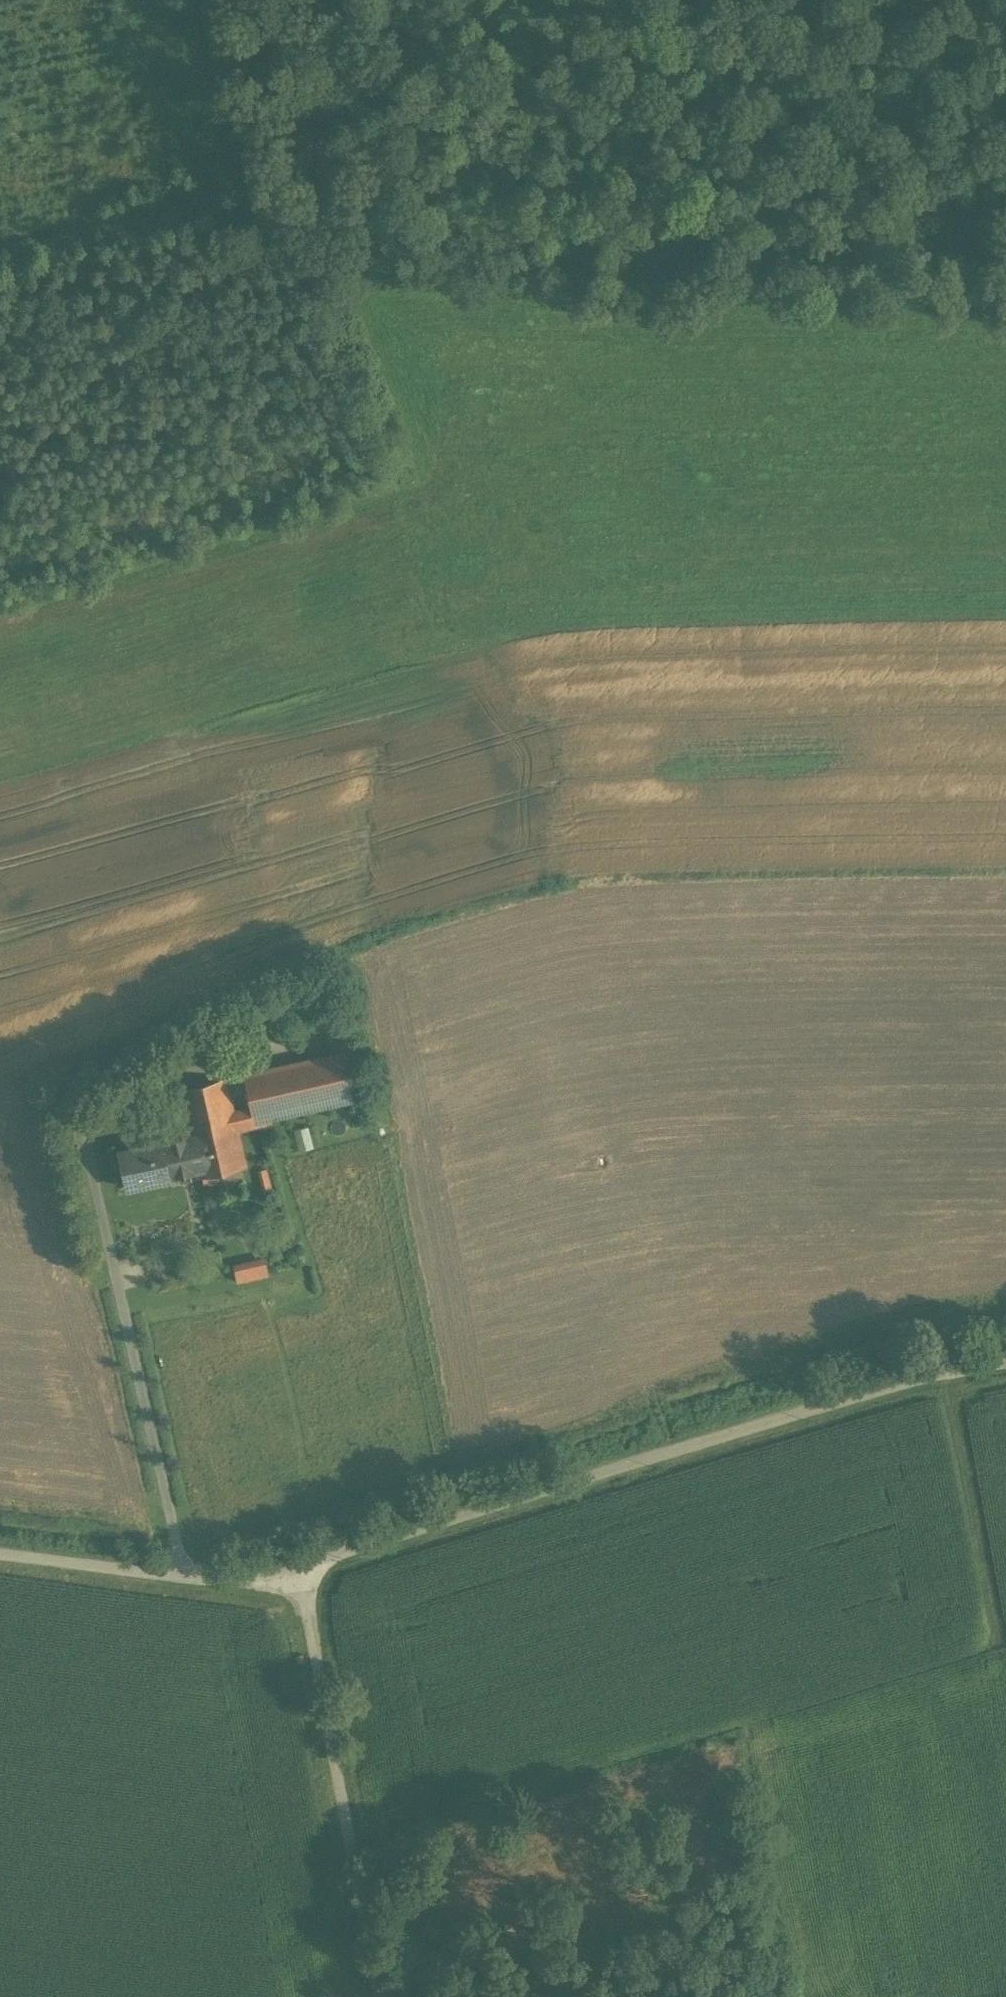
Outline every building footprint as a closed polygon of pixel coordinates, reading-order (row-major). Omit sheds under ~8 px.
[(343,1051),(243,1074),(250,1108),(232,1112),(237,1130),(274,1122),(272,1112),(353,1094),(343,1051)] [(225,1079),(178,1090),(188,1137),(193,1157),(197,1175),(244,1165),(237,1130),(232,1112),(225,1079)] [(188,1137),(161,1143),(161,1142),(118,1151),(126,1188),(169,1179),(166,1163),(193,1157),(188,1137)] [(241,1279),(275,1275),(272,1254),(238,1259),(241,1279)]
